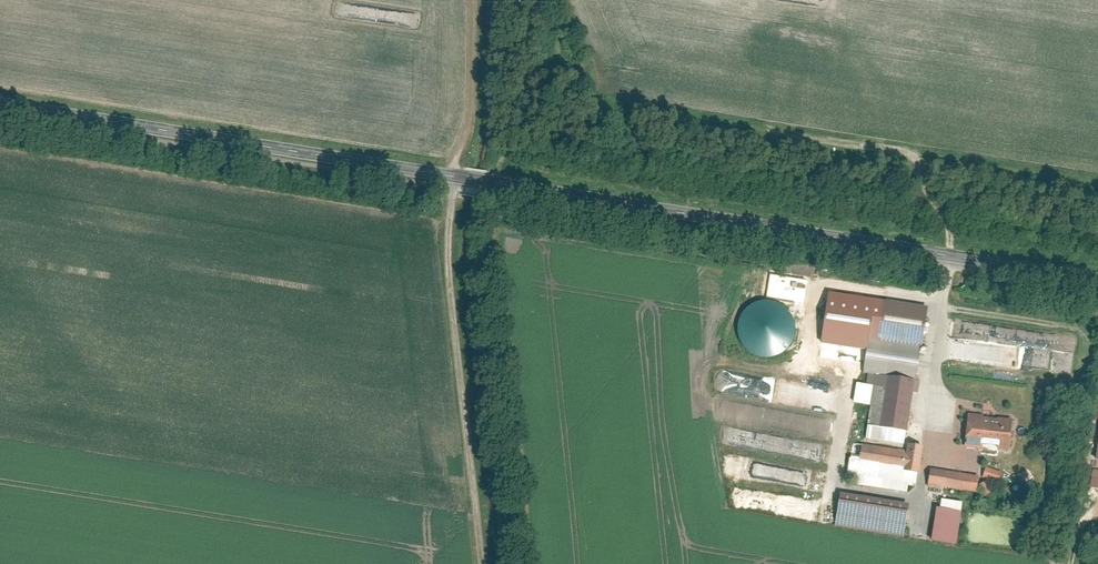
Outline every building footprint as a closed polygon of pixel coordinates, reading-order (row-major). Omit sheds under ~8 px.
[(796,348),(782,296),(730,309),(743,357),(763,351),(765,357),(796,348)] [(928,307),(882,300),(876,339),(876,341),(919,347),(921,348),(928,307)] [(914,382),(919,347),(876,341),(876,339),(867,337),(862,374),(867,375),(914,382)] [(914,382),(867,375),(865,385),(855,383),(852,404),(870,407),(867,426),(906,433),(914,382)] [(968,411),(964,447),(1008,452),(1012,417),(968,411)] [(905,451),(850,443),(848,460),(904,468),(903,472),(919,474),(923,447),(906,444),(905,451)] [(985,467),(982,478),(998,483),(1002,472),(985,467)] [(978,476),(929,470),(926,487),(976,494),(978,476)] [(994,493),(988,480),(978,485),(983,497),(994,493)] [(908,505),(839,494),(833,528),(903,539),(908,505)] [(962,503),(940,499),(939,509),(935,509),(930,542),(955,546),(962,503)]
